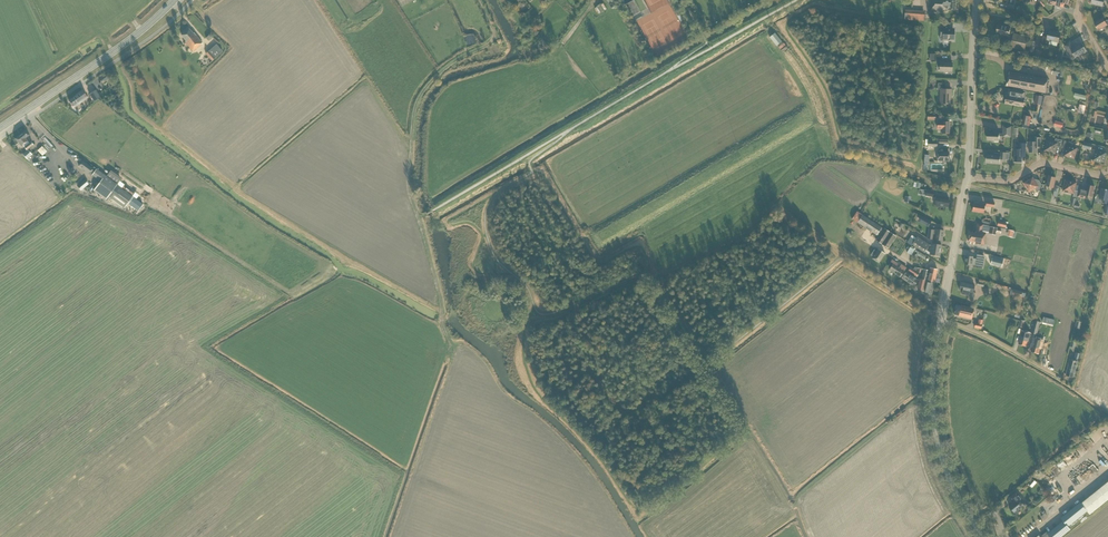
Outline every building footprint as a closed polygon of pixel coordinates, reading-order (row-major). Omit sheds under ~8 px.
[(945,1),(945,0),(932,0),(931,10),(944,11),(944,9),(948,9),(955,10),(955,1),(948,0),(948,1),(945,1)] [(600,4),(597,6),(601,13),(605,11),(600,4)] [(1107,20),(1105,21),(1103,18),(1094,23),(1098,30),(1104,26),(1104,27),(1107,25),(1107,20)] [(954,41),(954,32),(948,32),(948,28),(949,29),(950,24),(942,24),(942,28),(941,28),(940,36),(943,36),(942,40),(949,41),(954,41)] [(1008,37),(1010,27),(998,24),(996,33),(1004,35),(1004,36),(1008,37)] [(193,33),(190,28),(182,35),(186,41),(184,43),(185,45),(187,44),(193,51),(199,46),(203,43),(194,32),(193,33)] [(1058,42),(1060,33),(1053,32),(1053,31),(1049,30),(1047,37),(1043,36),(1041,44),(1049,46),(1050,40),(1058,42)] [(776,46),(779,44),(782,42),(775,33),(769,37),(776,46)] [(1024,51),(1028,37),(1014,33),(1010,48),(1024,51)] [(1073,48),(1069,42),(1064,46),(1070,56),(1073,54),(1075,58),(1086,51),(1084,47),(1082,48),(1080,44),(1073,48)] [(212,61),(216,58),(215,58),(219,54),(222,51),(216,45),(206,54),(212,61)] [(952,72),(952,63),(941,63),(941,54),(930,54),(929,60),(937,60),(937,65),(939,65),(939,71),(952,72)] [(1020,91),(1021,90),(1021,89),(1045,93),(1045,92),(1046,88),(1048,79),(1009,72),(1007,86),(1014,87),(1013,90),(1017,91),(1020,91)] [(101,82),(108,77),(106,73),(98,78),(101,82)] [(951,96),(951,90),(945,89),(945,84),(938,83),(938,89),(940,89),(940,104),(950,104),(950,96),(951,96)] [(94,102),(101,97),(95,89),(89,94),(94,102)] [(1013,90),(1009,89),(1007,96),(1006,96),(1005,103),(1014,105),(1017,91),(1013,90)] [(80,103),(87,98),(82,90),(75,95),(76,96),(69,100),(73,106),(79,102),(80,103)] [(1017,91),(1014,105),(1023,107),(1025,99),(1024,99),(1025,91),(1021,90),(1020,91),(1017,91)] [(1084,114),(1086,106),(1080,104),(1077,113),(1084,114)] [(1031,117),(1024,115),(1023,124),(1029,126),(1031,117)] [(944,118),(937,118),(937,129),(942,129),(941,133),(949,133),(949,122),(944,122),(944,118)] [(1011,137),(1012,126),(1004,126),(1003,134),(999,134),(999,133),(988,133),(988,140),(994,140),(994,141),(999,142),(999,136),(1011,137)] [(29,143),(27,141),(25,138),(29,135),(25,130),(15,138),(19,143),(21,146),(23,145),(24,147),(26,150),(33,145),(31,142),(29,143)] [(1041,149),(1041,138),(1034,137),(1034,142),(1029,142),(1029,152),(1037,153),(1037,149),(1041,149)] [(1060,147),(1062,140),(1055,139),(1054,143),(1047,141),(1045,148),(1044,148),(1044,151),(1047,152),(1047,151),(1054,153),(1056,146),(1060,147)] [(1074,158),(1077,148),(1071,147),(1072,143),(1064,141),(1062,148),(1066,149),(1064,156),(1074,158)] [(43,144),(38,149),(43,154),(48,149),(43,144)] [(1022,162),(1022,150),(1015,149),(1014,162),(1022,162)] [(1104,164),(1105,160),(1104,160),(1106,153),(1092,149),(1091,153),(1095,154),(1094,160),(1101,162),(1101,163),(1104,164)] [(23,154),(27,159),(32,155),(27,150),(23,154)] [(949,161),(949,153),(937,152),(937,160),(949,161)] [(1006,160),(1007,152),(1000,152),(1000,156),(987,155),(986,159),(986,160),(986,163),(1000,164),(1000,159),(1006,160)] [(132,197),(117,185),(117,184),(94,167),(93,168),(82,161),(79,166),(85,171),(84,172),(89,174),(89,173),(100,181),(93,190),(106,199),(108,196),(124,208),(132,197)] [(121,179),(110,171),(107,175),(118,183),(121,179)] [(1053,188),(1054,185),(1056,178),(1048,176),(1046,186),(1053,188)] [(1038,186),(1033,178),(1024,183),(1024,184),(1026,188),(1026,187),(1029,192),(1035,188),(1037,192),(1040,190),(1042,184),(1038,186)] [(1077,198),(1078,191),(1075,190),(1077,182),(1065,180),(1063,191),(1074,194),(1073,197),(1077,198)] [(1092,196),(1095,187),(1087,185),(1087,189),(1080,187),(1078,197),(1085,199),(1086,195),(1092,196)] [(123,186),(122,188),(132,196),(134,194),(123,186)] [(1102,188),(1099,199),(1103,200),(1102,202),(1107,204),(1107,190),(1102,188)] [(948,207),(949,200),(945,199),(945,198),(936,196),(934,205),(943,207),(944,206),(948,207)] [(133,197),(128,204),(138,211),(143,205),(133,197)] [(983,213),(984,205),(973,204),(972,211),(983,213)] [(883,230),(881,228),(857,211),(852,219),(879,237),(876,241),(888,248),(896,236),(884,228),(883,230)] [(928,226),(931,221),(923,217),(921,221),(928,226)] [(1000,233),(1001,229),(996,228),(982,224),(977,223),(975,233),(969,232),(967,241),(970,241),(970,244),(974,244),(974,243),(984,245),(985,237),(985,233),(988,233),(995,235),(995,232),(1000,233)] [(942,241),(944,231),(936,229),(935,232),(933,232),(934,230),(928,229),(927,239),(932,239),(942,241)] [(916,238),(911,235),(907,242),(911,245),(912,244),(924,253),(926,250),(930,253),(930,254),(933,255),(939,256),(941,245),(934,244),(931,244),(931,245),(929,245),(917,236),(916,238)] [(885,253),(878,249),(876,252),(874,251),(871,255),(873,257),(872,259),(879,263),(885,253)] [(983,263),(984,256),(977,255),(977,259),(973,258),(973,256),(965,255),(964,264),(966,265),(966,269),(971,270),(972,265),(975,266),(976,262),(983,263)] [(899,268),(897,266),(898,264),(892,259),(890,262),(893,264),(889,270),(900,277),(906,268),(901,264),(899,268)] [(908,282),(912,276),(910,275),(911,273),(917,277),(919,273),(920,268),(915,267),(914,270),(910,268),(908,271),(907,273),(903,279),(908,282)] [(921,279),(934,282),(937,270),(930,268),(929,271),(924,269),(921,279)] [(912,276),(908,282),(913,286),(917,280),(912,276)] [(931,295),(934,282),(921,279),(920,279),(917,289),(923,291),(923,290),(925,290),(924,293),(931,295)] [(968,296),(969,292),(973,293),(974,285),(961,282),(959,290),(962,290),(961,294),(968,296)] [(961,306),(956,305),(953,314),(959,315),(958,316),(971,319),(974,308),(961,305),(961,306)] [(1055,320),(1044,317),(1042,324),(1053,326),(1055,320)] [(1037,335),(1040,322),(1035,320),(1031,333),(1037,335)] [(1028,341),(1030,332),(1022,330),(1019,339),(1020,340),(1019,344),(1026,346),(1028,341)] [(1046,347),(1047,341),(1034,338),(1032,347),(1031,352),(1039,354),(1040,349),(1041,349),(1041,345),(1046,347)] [(1073,378),(1079,353),(1076,352),(1075,358),(1075,360),(1070,359),(1066,376),(1073,378)] [(1050,466),(1055,475),(1062,471),(1057,462),(1050,466)] [(1107,500),(1107,482),(1081,504),(1080,502),(1061,518),(1063,521),(1049,533),(1048,531),(1042,536),(1043,536),(1061,536),(1071,529),(1068,526),(1087,511),(1090,514),(1107,500)] [(1022,507),(1026,504),(1019,495),(1017,492),(1010,498),(1014,503),(1009,507),(1014,513),(1015,512),(1017,514),(1021,511),(1019,509),(1021,507),(1022,507)]
